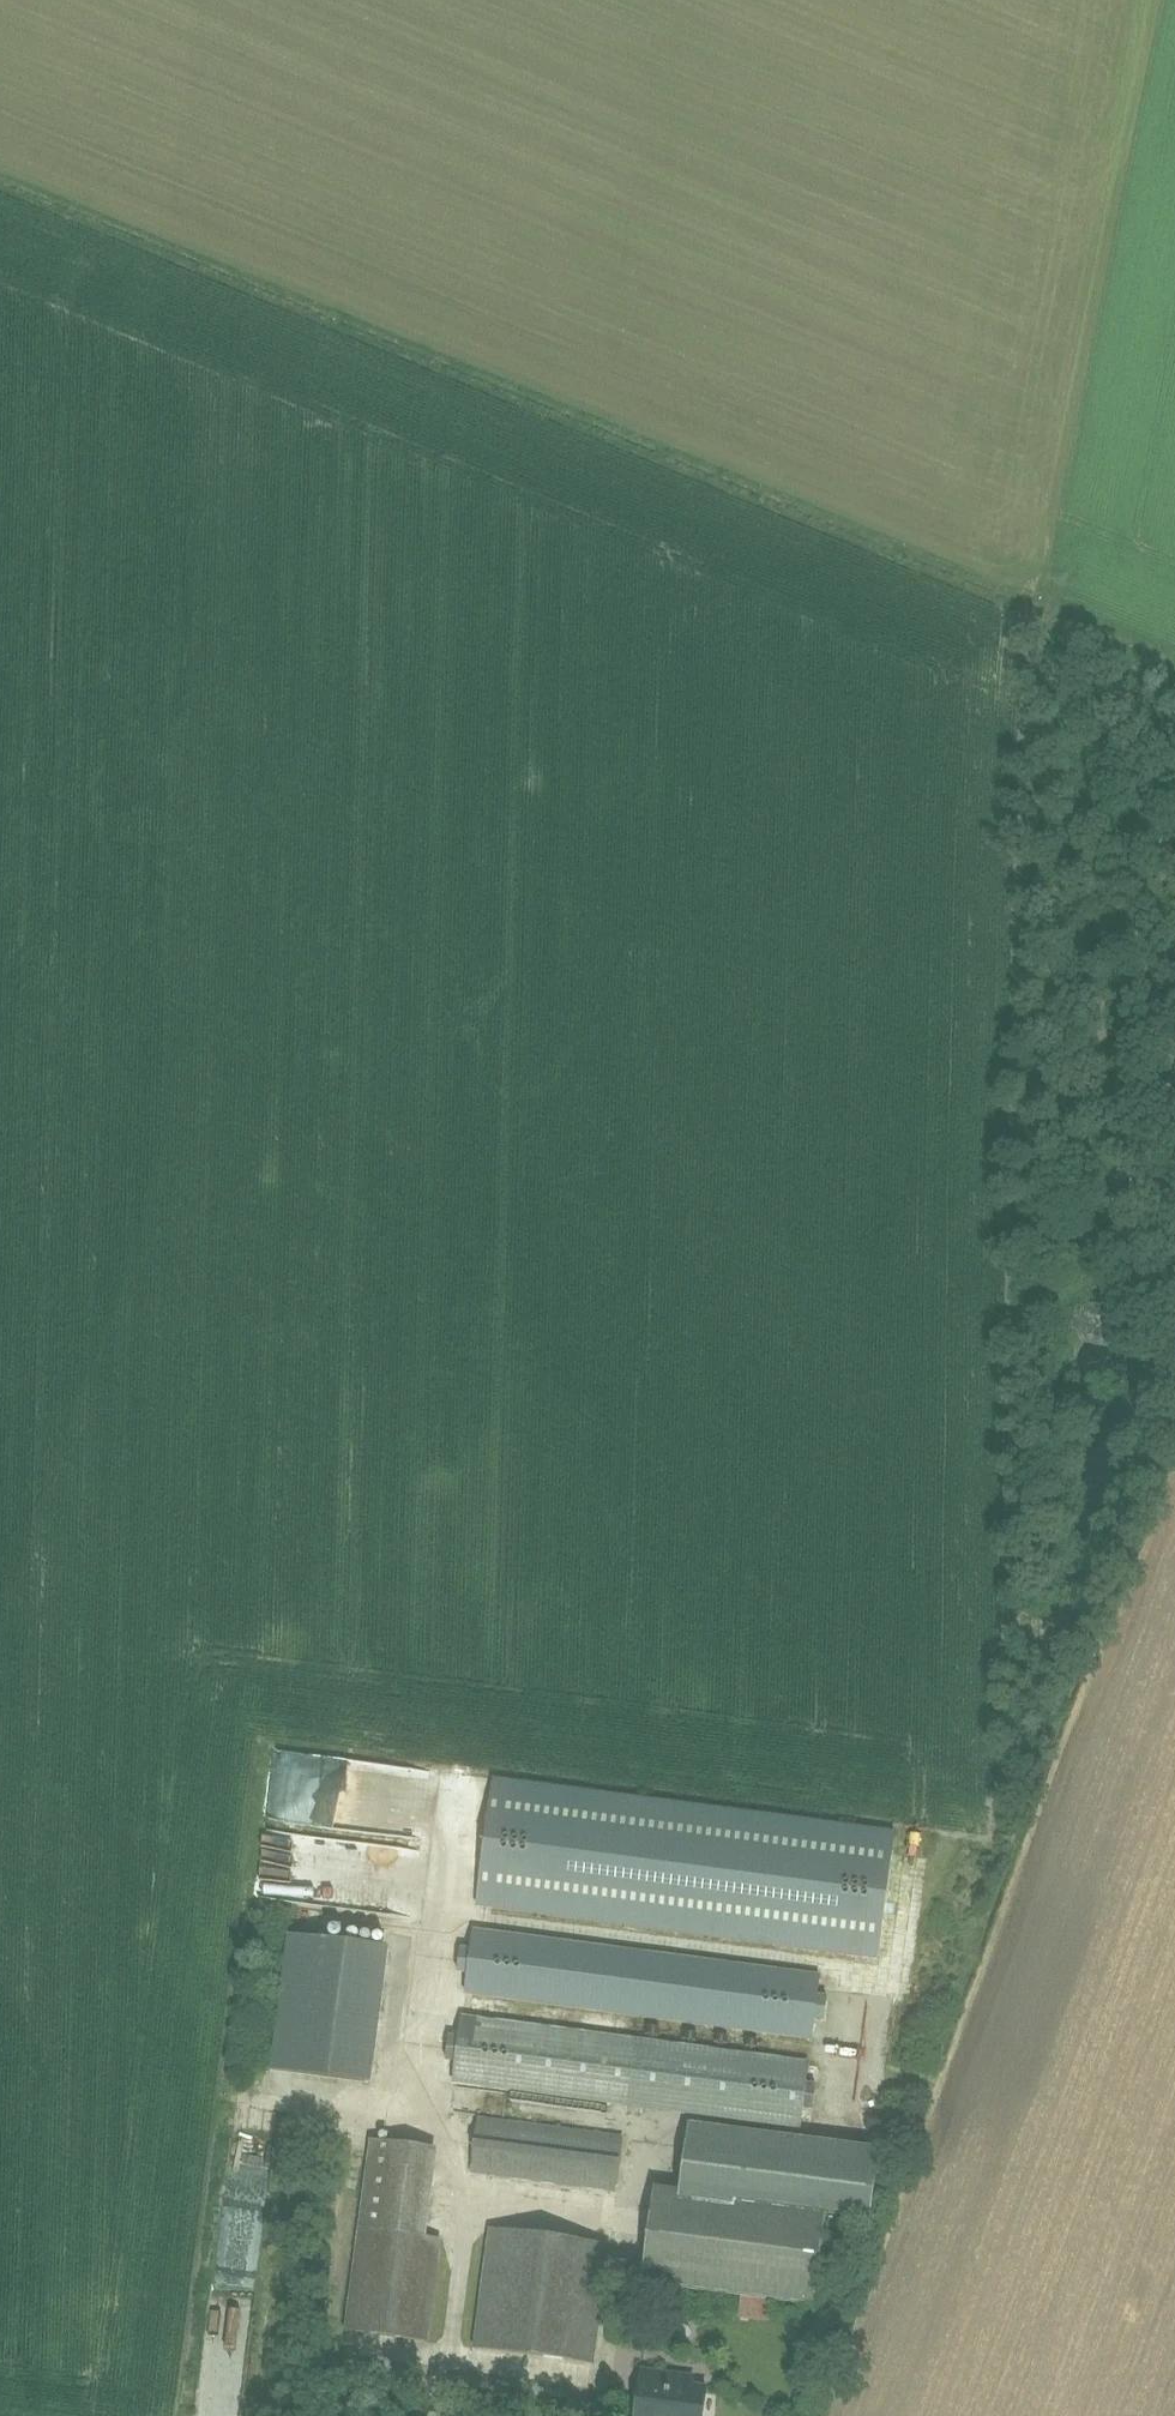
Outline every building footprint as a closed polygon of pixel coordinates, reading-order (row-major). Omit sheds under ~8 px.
[(895,1832),(494,1779),(477,1906),(878,1959),(895,1832)] [(304,1816),(333,1815),(332,1800),(304,1801),(304,1816)] [(821,1975),(475,1930),(472,1950),(462,1949),(458,1973),(469,1974),(466,1993),(812,2039),(815,2019),(824,2021),(828,1997),(818,1996),(821,1975)] [(271,2071),(368,2083),(385,1948),(289,1935),(271,2071)] [(460,2038),(450,2037),(447,2061),(457,2062),(455,2081),(800,2128),(803,2108),(813,2109),(816,2085),(806,2084),(809,2063),(463,2016),(460,2038)] [(614,2192),(621,2139),(479,2120),(471,2172),(614,2192)] [(872,2218),(881,2149),(690,2124),(681,2191),(653,2188),(641,2284),(813,2306),(824,2214),(735,2203),(735,2200),(872,2218)] [(440,2240),(426,2239),(437,2150),(371,2141),(346,2331),(427,2341),(440,2240)] [(592,2363),(608,2245),(490,2230),(475,2348),(592,2363)] [(232,2272),(261,2271),(258,2236),(230,2238),(232,2272)] [(705,2392),(686,2389),(687,2380),(640,2374),(634,2415),(702,2415),(705,2392)]
